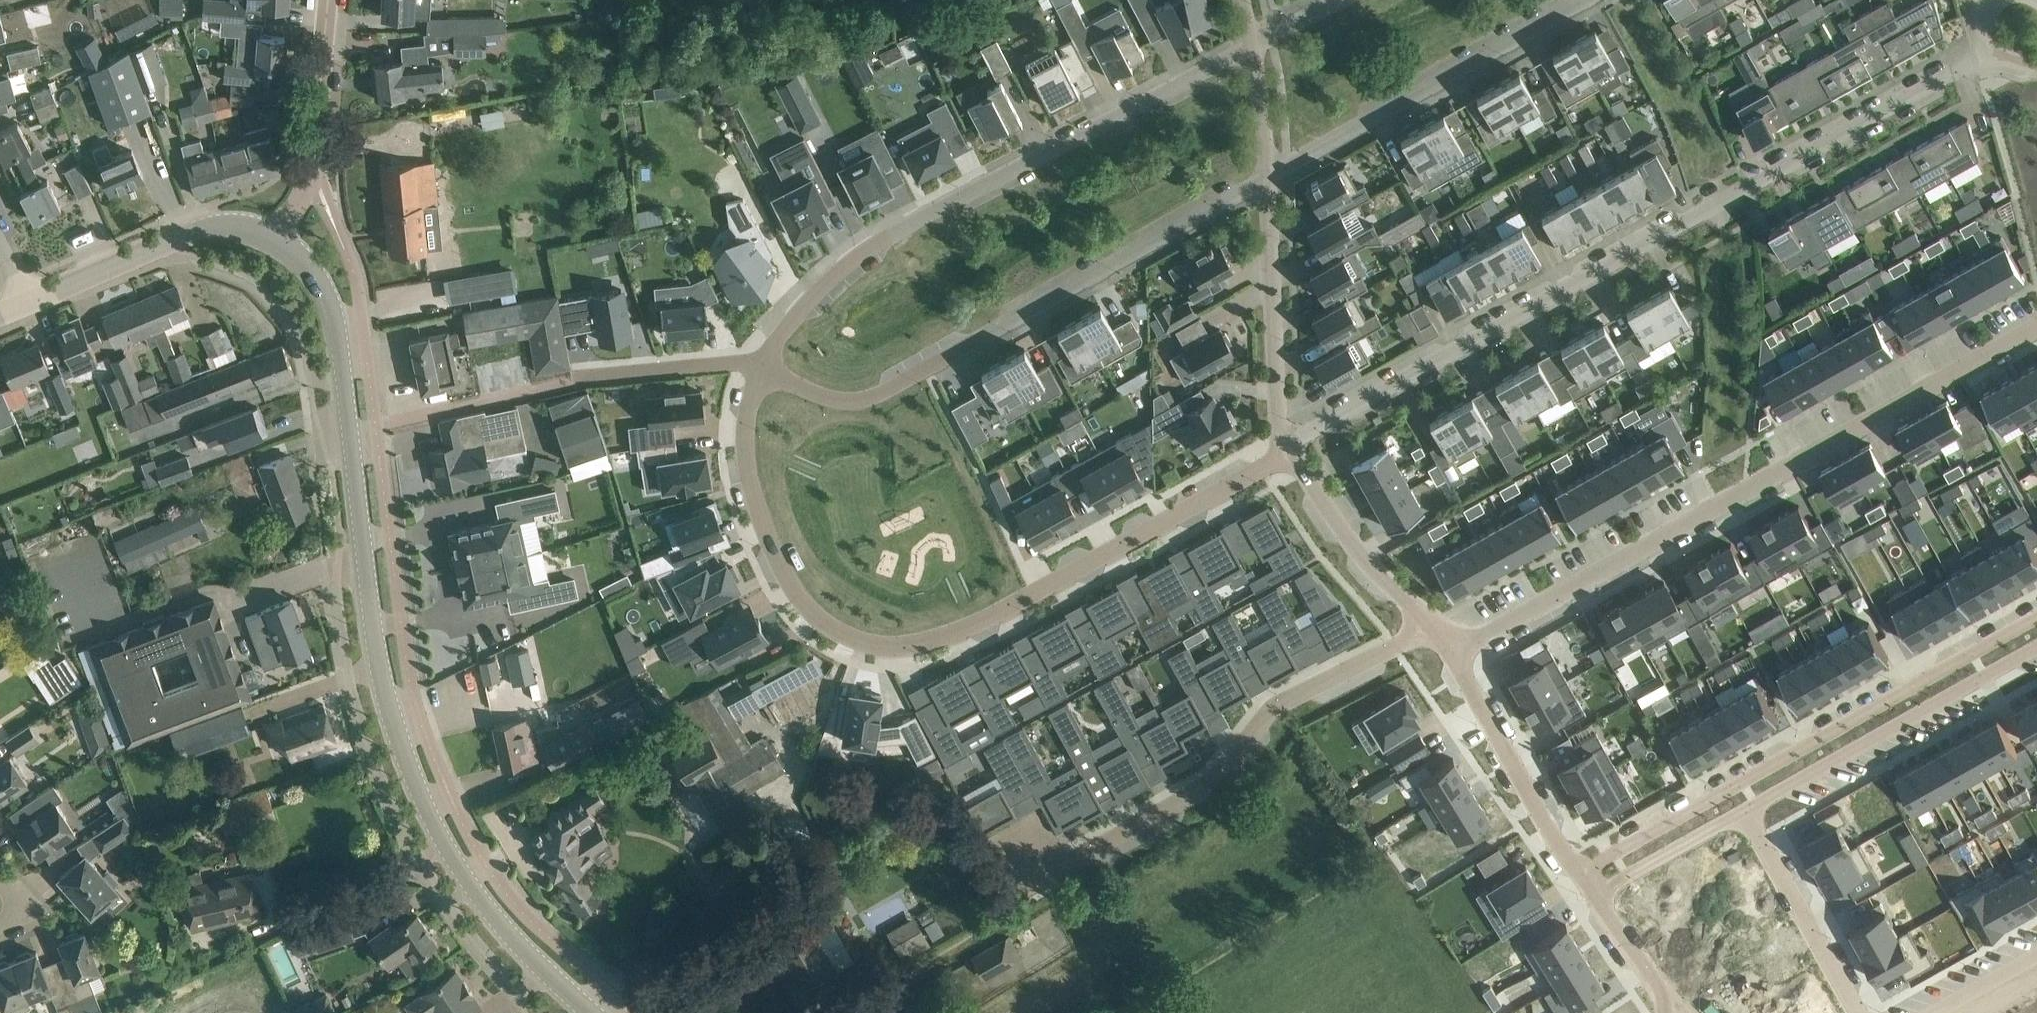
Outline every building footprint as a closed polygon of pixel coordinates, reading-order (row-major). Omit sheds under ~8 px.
[(245,22),(247,0),(245,0),(204,0),(203,18),(245,22)] [(247,0),(247,7),(287,8),(288,0),(246,0),(247,0)] [(432,0),(383,0),(383,16),(431,19),(432,0)] [(899,2),(911,22),(925,13),(916,0),(902,0),(899,2)] [(1045,8),(1054,3),(1053,0),(1040,0),(1045,8)] [(1073,0),(1070,0),(1057,7),(1073,37),(1075,42),(1091,34),(1073,0)] [(1144,28),(1145,27),(1143,23),(1159,14),(1174,43),(1202,29),(1198,22),(1210,20),(1206,0),(1170,0),(1156,7),(1152,0),(1129,0),(1144,28)] [(1716,0),(1673,0),(1677,7),(1675,9),(1680,18),(1682,17),(1694,37),(1728,18),(1721,6),(1720,6),(1716,0)] [(1797,1),(1802,10),(1816,2),(1815,0),(1798,0),(1797,1)] [(1885,68),(1916,51),(1896,15),(1888,0),(1856,17),(1885,68)] [(1916,51),(1945,35),(1935,0),(1922,0),(1896,15),(1916,51)] [(1802,10),(1797,1),(1788,6),(1793,16),(1802,10)] [(1815,18),(1827,11),(1821,1),(1810,8),(1815,18)] [(161,2),(161,19),(184,20),(184,3),(161,2)] [(1815,18),(1810,8),(1798,14),(1804,24),(1815,18)] [(496,16),(447,16),(448,32),(480,33),(496,31),(496,16)] [(1833,50),(1853,86),(1885,68),(1856,17),(1843,25),(1851,40),(1833,50)] [(1113,30),(1090,42),(1108,78),(1131,66),(1129,61),(1143,54),(1130,27),(1115,35),(1113,30)] [(1736,35),(1742,44),(1753,38),(1748,28),(1736,35)] [(1595,29),(1573,41),(1593,78),(1614,67),(1618,73),(1630,66),(1618,44),(1607,51),(1595,29)] [(239,30),(236,65),(251,66),(282,69),(285,37),(257,35),(258,31),(239,30)] [(455,34),(455,55),(486,55),(485,33),(455,34)] [(76,46),(89,70),(107,61),(94,37),(76,46)] [(1042,94),(1049,108),(1079,93),(1069,74),(1087,65),(1075,42),(1073,37),(1059,44),(1064,53),(1060,55),(1055,45),(1026,61),(1030,70),(1024,73),(1037,97),(1042,94)] [(858,38),(839,48),(857,82),(875,72),(858,38)] [(982,46),(980,48),(996,77),(1012,68),(996,39),(982,46)] [(1593,78),(1573,41),(1551,53),(1563,75),(1552,81),(1558,92),(1569,86),(1572,90),(1593,78)] [(1766,50),(1760,41),(1749,47),(1754,57),(1766,50)] [(372,63),(376,99),(408,95),(407,90),(447,86),(444,62),(429,64),(427,43),(402,45),(404,60),(372,63)] [(151,44),(130,51),(143,89),(164,81),(151,44)] [(7,52),(11,68),(42,61),(38,45),(7,52)] [(129,49),(89,70),(110,126),(151,110),(143,89),(130,51),(129,49)] [(784,50),(762,53),(778,83),(777,84),(792,115),(812,105),(796,74),(784,50)] [(1833,50),(1802,67),(1822,104),(1853,86),(1833,50)] [(762,54),(751,60),(756,70),(767,64),(762,54)] [(217,62),(223,80),(250,82),(251,66),(227,64),(227,60),(217,59),(217,62)] [(1802,67),(1770,85),(1791,121),(1822,104),(1802,67)] [(8,108),(5,97),(15,94),(8,70),(0,72),(0,111),(8,108)] [(200,124),(215,119),(209,99),(200,70),(197,70),(200,90),(192,93),(200,124)] [(1497,84),(1518,121),(1538,109),(1544,120),(1556,113),(1542,87),(1531,93),(1519,72),(1497,84)] [(658,94),(686,95),(686,81),(658,80),(658,94)] [(967,106),(983,137),(998,129),(1000,134),(1022,123),(1001,83),(980,94),(982,99),(967,106)] [(234,100),(255,103),(258,87),(236,84),(234,100)] [(1518,121),(1497,84),(1475,96),(1487,118),(1476,124),(1488,145),(1501,138),(1497,132),(1518,121)] [(1791,121),(1770,85),(1736,104),(1741,112),(1739,113),(1744,123),(1746,121),(1757,140),(1791,121)] [(36,107),(55,100),(50,86),(31,94),(36,107)] [(228,94),(209,99),(215,119),(234,113),(228,94)] [(1623,99),(1611,106),(1617,117),(1629,110),(1623,99)] [(60,114),(55,100),(36,107),(41,121),(60,114)] [(902,149),(916,175),(917,174),(919,176),(931,170),(930,167),(952,156),(942,136),(959,127),(945,100),(928,109),(939,130),(902,149)] [(1482,159),(1466,129),(1455,136),(1443,114),(1421,126),(1442,163),(1449,177),(1482,159)] [(1622,114),(1612,120),(1621,137),(1632,131),(1622,114)] [(1931,139),(1951,175),(1980,159),(1968,118),(1931,139)] [(1621,137),(1612,120),(1604,125),(1613,141),(1621,137)] [(24,173),(33,168),(44,162),(36,147),(32,149),(18,122),(0,131),(0,155),(4,163),(15,157),(24,173)] [(141,125),(125,128),(130,149),(146,146),(141,125)] [(247,142),(257,177),(281,170),(267,125),(244,132),(247,142)] [(1442,163),(1421,126),(1399,138),(1411,160),(1400,166),(1406,177),(1417,171),(1420,175),(1442,163)] [(839,167),(847,182),(852,191),(848,193),(857,213),(878,202),(876,198),(890,191),(892,190),(891,188),(880,167),(894,160),(878,127),(860,136),(868,152),(842,166),(842,165),(839,167)] [(1629,151),(1635,162),(1655,197),(1675,186),(1665,168),(1671,164),(1656,136),(1629,151)] [(774,196),(780,209),(776,211),(784,226),(788,224),(794,237),(815,227),(816,227),(817,228),(829,221),(830,220),(824,208),(837,201),(804,138),(785,147),(802,181),(774,196)] [(227,186),(216,151),(205,154),(201,139),(181,145),(190,176),(196,195),(227,186)] [(1899,157),(1919,193),(1951,175),(1931,139),(1899,157)] [(247,142),(216,151),(227,186),(257,177),(247,142)] [(1577,147),(1586,163),(1594,159),(1585,142),(1577,147)] [(112,158),(106,143),(93,149),(111,190),(143,176),(132,150),(112,158)] [(1575,169),(1566,153),(1558,157),(1568,174),(1575,169)] [(1899,157),(1868,174),(1888,210),(1919,193),(1899,157)] [(434,161),(382,166),(386,209),(390,253),(443,248),(440,223),(425,224),(423,206),(439,204),(434,161)] [(1635,162),(1617,173),(1636,207),(1655,197),(1635,162)] [(1557,180),(1547,163),(1539,168),(1549,184),(1557,180)] [(78,164),(65,171),(79,198),(92,190),(78,164)] [(1370,195),(1363,183),(1356,187),(1344,165),(1306,186),(1308,190),(1306,191),(1312,202),(1314,201),(1319,210),(1334,201),(1340,212),(1370,195)] [(33,168),(24,173),(31,188),(20,193),(34,220),(61,206),(48,180),(41,184),(33,168)] [(1617,173),(1599,182),(1619,217),(1636,207),(1617,173)] [(1888,210),(1868,174),(1837,191),(1857,228),(1863,224),(1888,210)] [(1599,182),(1579,194),(1599,228),(1619,217),(1599,182)] [(1857,228),(1837,191),(1804,210),(1818,235),(1825,246),(1857,228)] [(1579,194),(1560,204),(1580,239),(1599,228),(1579,194)] [(1499,209),(1491,195),(1481,201),(1482,203),(1487,212),(1489,215),(1499,209)] [(1978,197),(1967,203),(1972,213),(1984,207),(1978,197)] [(772,253),(744,199),(727,201),(730,223),(740,237),(739,238),(746,247),(718,268),(729,283),(726,286),(742,307),(757,289),(755,286),(768,276),(764,269),(772,253)] [(1482,203),(1481,201),(1466,209),(1475,226),(1490,217),(1489,215),(1482,203)] [(1967,203),(1955,210),(1961,220),(1972,213),(1967,203)] [(1580,239),(1560,204),(1533,219),(1543,236),(1549,232),(1560,250),(1580,239)] [(1471,228),(1462,211),(1454,216),(1463,232),(1471,228)] [(1340,212),(1308,230),(1310,233),(1308,234),(1314,246),(1316,245),(1321,253),(1339,243),(1346,255),(1366,244),(1399,243),(1392,229),(1380,235),(1373,223),(1358,231),(1354,233),(1342,213),(1341,213),(1340,212)] [(1806,242),(1792,217),(1771,228),(1782,247),(1780,248),(1786,258),(1787,257),(1791,264),(1811,253),(1819,267),(1832,260),(1824,246),(1825,246),(1818,235),(1806,242)] [(1975,218),(1967,223),(1972,232),(1980,227),(1975,218)] [(1421,227),(1430,243),(1438,239),(1429,222),(1421,227)] [(1528,222),(1501,237),(1520,272),(1541,261),(1531,243),(1537,239),(1528,222)] [(1967,223),(1958,228),(1963,237),(1972,232),(1967,223)] [(1921,242),(1915,232),(1904,238),(1909,248),(1921,242)] [(1982,247),(1986,256),(1987,255),(2006,289),(2025,279),(2001,236),(1982,247)] [(1501,237),(1482,248),(1502,283),(1520,272),(1501,237)] [(1904,238),(1892,245),(1898,255),(1909,248),(1904,238)] [(1458,249),(1463,258),(1483,293),(1502,283),(1482,248),(1477,239),(1458,249)] [(1939,239),(1931,244),(1936,252),(1944,247),(1939,239)] [(1181,278),(1193,298),(1226,280),(1221,271),(1232,265),(1228,258),(1231,256),(1225,245),(1221,247),(1218,242),(1211,246),(1210,244),(1207,246),(1207,248),(1201,252),(1200,250),(1189,256),(1190,258),(1186,260),(1193,272),(1181,278)] [(1931,244),(1922,249),(1927,257),(1936,252),(1931,244)] [(1361,274),(1355,277),(1343,255),(1310,273),(1312,277),(1310,278),(1317,289),(1319,288),(1323,297),(1341,287),(1347,297),(1368,286),(1361,274)] [(1987,255),(1986,256),(1970,265),(1989,299),(2006,289),(1987,255)] [(1403,257),(1395,262),(1401,272),(1408,268),(1403,257)] [(1463,258),(1445,269),(1464,304),(1483,293),(1463,258)] [(1904,259),(1895,264),(1900,273),(1909,268),(1904,259)] [(1895,264),(1887,269),(1892,278),(1900,273),(1895,264)] [(1989,299),(1970,265),(1952,275),(1971,309),(1989,299)] [(1841,273),(1846,284),(1858,277),(1852,267),(1841,273)] [(512,269),(464,278),(468,302),(516,293),(512,269)] [(1464,304),(1445,269),(1418,284),(1427,301),(1434,297),(1444,315),(1464,304)] [(1841,273),(1827,281),(1833,291),(1846,284),(1841,273)] [(691,302),(661,305),(661,306),(662,318),(662,322),(664,335),(681,333),(691,332),(708,330),(707,317),(707,314),(706,314),(705,304),(718,299),(707,275),(689,283),(691,302)] [(1971,309),(1952,275),(1934,285),(1953,319),(1971,309)] [(1953,319),(1934,285),(1916,295),(1935,329),(1953,319)] [(152,330),(164,360),(167,359),(176,383),(193,376),(184,353),(175,356),(170,344),(171,344),(163,325),(188,315),(176,286),(141,300),(152,330)] [(1382,323),(1375,311),(1365,317),(1353,296),(1368,287),(1368,286),(1347,297),(1312,317),(1315,321),(1313,322),(1319,333),(1321,332),(1326,341),(1344,331),(1349,341),(1382,323)] [(1668,286),(1647,298),(1667,335),(1689,322),(1687,318),(1698,312),(1691,301),(1680,307),(1668,286)] [(1419,287),(1411,292),(1418,304),(1421,302),(1426,299),(1419,287)] [(588,295),(559,300),(565,333),(594,328),(593,326),(599,325),(602,341),(630,337),(621,289),(594,294),(594,296),(588,297),(588,295)] [(538,298),(463,311),(469,345),(511,337),(531,334),(537,372),(571,366),(565,333),(559,300),(558,294),(538,298)] [(1844,295),(1837,299),(1841,308),(1849,304),(1844,295)] [(1935,329),(1916,295),(1898,306),(1917,339),(1935,329)] [(1667,335),(1647,298),(1625,310),(1637,332),(1626,338),(1631,349),(1637,359),(1650,352),(1647,346),(1667,335)] [(1160,318),(1166,330),(1197,313),(1195,310),(1195,311),(1188,299),(1172,307),(1169,301),(1154,309),(1160,318)] [(1837,299),(1829,304),(1834,312),(1841,308),(1837,299)] [(164,360),(152,330),(141,300),(105,315),(117,344),(143,333),(148,347),(157,344),(164,360)] [(1418,304),(1408,309),(1419,329),(1424,339),(1438,332),(1432,321),(1421,302),(1418,304)] [(1777,302),(1766,308),(1776,325),(1786,319),(1777,302)] [(1142,338),(1131,317),(1112,327),(1100,306),(1078,318),(1099,355),(1104,363),(1141,343),(1142,338)] [(1851,321),(1853,325),(1854,325),(1875,363),(1894,352),(1870,310),(1851,321)] [(1809,315),(1801,320),(1806,328),(1814,324),(1809,315)] [(75,374),(99,364),(87,335),(80,317),(56,327),(62,342),(52,346),(51,343),(50,344),(57,363),(63,378),(75,374)] [(1099,355),(1078,318),(1056,330),(1068,352),(1057,358),(1063,369),(1072,382),(1104,363),(1099,355)] [(1160,318),(1153,322),(1159,333),(1166,330),(1160,318)] [(1183,343),(1184,343),(1187,348),(1183,350),(1198,376),(1235,355),(1228,343),(1231,342),(1225,332),(1222,333),(1220,329),(1208,336),(1205,331),(1206,331),(1199,318),(1176,331),(1183,343)] [(1801,320),(1793,324),(1798,333),(1806,328),(1801,320)] [(1615,344),(1603,322),(1581,335),(1601,371),(1623,359),(1621,354),(1631,349),(1626,338),(1615,344)] [(1854,325),(1853,325),(1835,335),(1838,339),(1857,372),(1875,363),(1854,325)] [(202,335),(210,355),(205,357),(208,364),(207,365),(209,370),(235,359),(224,334),(220,336),(217,329),(202,335)] [(449,331),(409,339),(421,392),(460,383),(451,347),(460,345),(457,331),(449,333),(449,331)] [(1601,371),(1581,335),(1559,347),(1571,368),(1560,375),(1567,385),(1573,395),(1574,398),(1606,380),(1601,371)] [(1773,336),(1765,340),(1770,349),(1778,344),(1773,336)] [(1315,365),(1321,377),(1323,375),(1328,384),(1370,360),(1357,337),(1315,360),(1317,364),(1315,365)] [(1838,339),(1821,349),(1840,382),(1857,372),(1838,339)] [(4,390),(11,408),(29,400),(22,383),(49,371),(38,344),(2,359),(13,386),(4,390)] [(282,344),(264,351),(158,392),(166,413),(204,398),(203,396),(222,388),(224,394),(258,381),(260,387),(294,374),(282,344)] [(1024,348),(1002,360),(1023,397),(1029,408),(1062,390),(1053,374),(1047,364),(1036,370),(1024,348)] [(1840,382),(1821,349),(1803,358),(1822,392),(1840,382)] [(113,361),(119,376),(129,401),(143,396),(127,355),(113,361)] [(1822,392),(1803,358),(1785,368),(1804,402),(1822,392)] [(1567,385),(1560,375),(1549,381),(1537,359),(1515,371),(1536,408),(1557,396),(1560,402),(1573,395),(1567,385)] [(1029,408),(1023,397),(1002,360),(981,373),(993,394),(982,400),(993,422),(1005,415),(1007,420),(1029,408)] [(2018,374),(2036,407),(2036,366),(2036,364),(2018,374)] [(1151,365),(1134,374),(1140,384),(1151,378),(1151,365)] [(1804,402),(1785,368),(1766,379),(1785,413),(1804,402)] [(1536,408),(1515,371),(1493,383),(1506,405),(1494,411),(1500,422),(1512,416),(1514,420),(1536,408)] [(75,407),(60,373),(47,379),(61,413),(75,407)] [(2000,384),(2026,429),(2036,423),(2036,407),(2018,374),(2000,384)] [(129,401),(119,376),(104,382),(114,408),(129,401)] [(2000,384),(1982,394),(2001,429),(2019,419),(2025,430),(2026,429),(2000,384)] [(16,420),(11,408),(4,390),(0,392),(0,427),(16,420)] [(650,423),(628,426),(631,450),(637,449),(676,442),(675,422),(704,418),(701,391),(684,393),(684,390),(665,393),(666,395),(647,397),(650,423)] [(589,391),(550,403),(569,460),(608,448),(589,391)] [(1162,391),(1153,396),(1153,413),(1170,404),(1162,391)] [(1515,447),(1500,422),(1494,411),(1483,418),(1471,396),(1450,408),(1470,445),(1488,435),(1499,456),(1515,447)] [(1151,416),(1152,438),(1182,422),(1199,452),(1238,430),(1233,422),(1236,421),(1229,408),(1226,410),(1223,404),(1218,407),(1212,397),(1187,411),(1180,399),(1151,416)] [(967,399),(951,407),(971,445),(987,437),(967,399)] [(1932,410),(1924,414),(1939,441),(1957,431),(1964,443),(1965,446),(1987,434),(1970,403),(1954,412),(1947,400),(1931,409),(1932,410)] [(1061,415),(1067,425),(1084,416),(1078,405),(1061,415)] [(1634,406),(1627,410),(1632,420),(1639,416),(1634,406)] [(258,407),(193,432),(177,438),(182,450),(197,444),(199,449),(212,445),(210,441),(224,436),(229,448),(268,433),(258,407)] [(447,447),(434,450),(441,486),(461,482),(469,480),(489,475),(485,458),(526,449),(523,433),(517,408),(485,414),(485,410),(441,420),(447,447)] [(1446,478),(1451,487),(1465,479),(1452,455),(1470,445),(1450,408),(1428,420),(1440,442),(1429,448),(1437,462),(1441,470),(1446,478)] [(1627,410),(1619,415),(1621,419),(1624,424),(1632,420),(1627,410)] [(1639,432),(1645,443),(1664,477),(1682,466),(1673,449),(1687,441),(1671,413),(1639,432)] [(1914,418),(1898,427),(1918,462),(1943,448),(1939,441),(1924,414),(1915,420),(1914,418)] [(1760,420),(1759,432),(1771,425),(1766,416),(1760,420)] [(58,431),(61,442),(84,434),(81,424),(58,431)] [(1602,431),(1594,435),(1599,445),(1607,440),(1602,431)] [(1098,451),(1122,495),(1144,483),(1133,462),(1143,456),(1130,433),(1098,451)] [(1594,435),(1586,440),(1591,449),(1599,445),(1594,435)] [(1059,456),(1049,440),(1037,446),(1046,463),(1059,456)] [(676,442),(637,449),(639,465),(659,462),(663,488),(677,486),(678,488),(694,485),(694,483),(710,480),(706,453),(678,457),(676,442)] [(1664,477),(1645,443),(1627,453),(1646,487),(1664,477)] [(1855,453),(1848,457),(1863,484),(1886,471),(1871,443),(1855,452),(1855,453)] [(1420,444),(1410,450),(1415,458),(1424,452),(1420,444)] [(1364,486),(1398,467),(1386,445),(1352,464),(1364,486)] [(1098,451),(1065,469),(1078,492),(1089,486),(1101,507),(1122,495),(1098,451)] [(1566,451),(1558,455),(1564,465),(1571,460),(1566,451)] [(1646,487),(1627,453),(1609,463),(1628,496),(1646,487)] [(533,469),(554,474),(555,472),(558,473),(561,463),(557,462),(558,460),(536,455),(533,469)] [(1558,455),(1550,460),(1556,469),(1564,465),(1558,455)] [(156,467),(162,484),(193,472),(186,456),(156,467)] [(290,456),(271,463),(260,467),(281,523),(311,512),(290,456)] [(1838,461),(1822,470),(1841,505),(1867,491),(1863,484),(1848,457),(1838,463),(1838,461)] [(1437,462),(1427,468),(1432,476),(1441,470),(1437,462)] [(1628,496),(1609,463),(1591,472),(1610,506),(1628,496)] [(1410,488),(1398,467),(1364,486),(1376,507),(1410,488)] [(1065,469),(1033,487),(1057,531),(1079,519),(1067,498),(1078,492),(1065,469)] [(1959,469),(1952,473),(1957,482),(1964,478),(1959,469)] [(1446,478),(1441,470),(1432,476),(1436,483),(1446,478)] [(1610,506),(1591,472),(1573,482),(1592,516),(1610,506)] [(1952,473),(1945,477),(1950,486),(1957,482),(1952,473)] [(1979,473),(1970,478),(1974,486),(1984,481),(1979,473)] [(1001,476),(990,481),(1001,505),(1011,499),(1001,476)] [(1908,476),(1894,484),(1904,503),(1918,496),(1908,476)] [(147,477),(142,479),(145,488),(151,486),(147,477)] [(1515,480),(1507,484),(1512,494),(1520,489),(1515,480)] [(1592,516),(1573,482),(1555,493),(1574,527),(1592,516)] [(1960,483),(1950,487),(1955,496),(1964,491),(1960,483)] [(1507,484),(1499,488),(1504,498),(1512,494),(1507,484)] [(1011,499),(1001,505),(1012,528),(1024,522),(1035,543),(1057,531),(1033,487),(1032,487),(1038,498),(1017,509),(1011,499)] [(1950,487),(1941,492),(1946,501),(1955,496),(1950,487)] [(1422,509),(1410,488),(1376,507),(1388,528),(1422,509)] [(527,553),(520,522),(536,518),(535,514),(560,509),(556,489),(496,502),(499,517),(495,518),(496,523),(452,533),(459,568),(527,553)] [(1918,497),(1909,501),(1914,510),(1923,505),(1918,497)] [(628,500),(624,502),(627,515),(640,511),(639,506),(631,509),(628,500)] [(1479,500),(1471,504),(1476,514),(1484,509),(1479,500)] [(695,512),(668,522),(677,548),(671,550),(677,565),(701,555),(710,551),(705,538),(722,532),(718,520),(721,518),(715,501),(693,509),(695,512)] [(1518,502),(1517,503),(1541,545),(1559,535),(1540,501),(1523,511),(1518,502)] [(1909,501),(1900,506),(1904,515),(1914,510),(1909,501)] [(1541,545),(1517,503),(1499,513),(1523,555),(1541,545)] [(1471,504),(1463,508),(1468,518),(1476,514),(1471,504)] [(1799,505),(1776,518),(1801,562),(1835,543),(1834,542),(1833,541),(1831,536),(1822,519),(1811,526),(1799,505)] [(165,545),(186,536),(185,534),(196,529),(202,541),(210,537),(196,506),(116,543),(124,564),(126,562),(130,572),(169,555),(165,545)] [(1267,506),(1243,519),(1248,530),(1263,556),(1266,554),(1273,567),(1249,581),(1255,591),(1304,564),(1290,540),(1287,541),(1276,522),(1280,520),(1273,508),(1270,510),(1267,506)] [(1881,506),(1874,510),(1879,520),(1887,516),(1881,506)] [(1874,510),(1865,515),(1871,525),(1879,520),(1874,510)] [(1523,555),(1499,513),(1503,521),(1486,531),(1505,565),(1523,555)] [(1929,540),(1915,516),(1903,523),(1917,546),(1929,540)] [(1776,518),(1753,531),(1765,552),(1754,558),(1767,581),(1801,562),(1776,518)] [(1443,520),(1435,524),(1441,534),(1449,529),(1443,520)] [(1883,522),(1873,526),(1878,535),(1887,530),(1883,522)] [(1435,524),(1427,528),(1433,538),(1434,537),(1441,534),(1435,524)] [(1848,527),(1831,536),(1833,541),(1834,542),(1854,531),(1851,526),(1848,527)] [(1873,526),(1864,531),(1869,540),(1878,535),(1873,526)] [(1172,559),(1171,560),(1189,594),(1195,604),(1203,619),(1224,608),(1214,588),(1210,582),(1240,565),(1241,565),(1228,541),(1222,530),(1190,548),(1189,549),(1197,562),(1179,572),(1172,559)] [(1505,565),(1486,531),(1468,541),(1487,575),(1505,565)] [(2007,543),(2026,578),(2036,572),(2036,552),(2026,532),(2007,543)] [(12,536),(3,540),(10,557),(19,553),(12,536)] [(1487,575),(1468,541),(1451,551),(1470,585),(1487,575)] [(1732,543),(1708,556),(1733,600),(1767,581),(1754,558),(1743,564),(1732,543)] [(2007,543),(1988,554),(2007,589),(2026,578),(2007,543)] [(1470,585),(1451,551),(1432,561),(1451,595),(1470,585)] [(578,595),(574,576),(550,582),(549,578),(533,581),(527,553),(459,568),(467,603),(508,594),(511,610),(578,595)] [(1988,554),(1969,564),(1988,599),(2007,589),(1988,554)] [(677,565),(655,573),(663,589),(676,582),(691,611),(691,612),(739,586),(735,580),(739,578),(733,566),(729,568),(726,562),(722,564),(709,571),(701,555),(677,565)] [(1708,556),(1685,569),(1697,590),(1686,596),(1699,619),(1733,600),(1708,556)] [(1119,587),(1118,588),(1136,620),(1139,625),(1151,648),(1181,632),(1172,617),(1167,607),(1189,594),(1171,560),(1140,577),(1139,578),(1144,587),(1125,597),(1119,587)] [(1969,564),(1950,575),(1970,611),(1971,611),(1970,609),(1988,599),(1969,564)] [(1307,569),(1294,576),(1311,608),(1317,619),(1300,628),(1308,643),(1309,645),(1327,635),(1334,649),(1357,637),(1355,632),(1359,630),(1352,618),(1349,620),(1341,606),(1340,607),(1307,569)] [(632,574),(602,585),(607,597),(636,586),(632,574)] [(1927,576),(1926,577),(1952,622),(1970,611),(1950,575),(1949,575),(1950,577),(1933,587),(1927,576)] [(1926,577),(1907,587),(1933,633),(1952,622),(1926,577)] [(1664,581),(1642,594),(1666,637),(1699,619),(1686,596),(1675,602),(1664,581)] [(1276,632),(1250,646),(1269,680),(1286,671),(1296,665),(1290,653),(1308,643),(1300,628),(1294,617),(1277,586),(1257,597),(1269,619),(1276,632)] [(1907,587),(1888,598),(1913,644),(1933,633),(1907,587)] [(1067,615),(1065,616),(1084,651),(1090,661),(1099,677),(1127,661),(1114,638),(1111,633),(1136,620),(1118,588),(1088,604),(1094,615),(1073,626),(1067,615)] [(1858,591),(1849,595),(1854,603),(1863,599),(1858,591)] [(1642,594),(1621,605),(1646,649),(1666,637),(1642,594)] [(620,596),(621,634),(658,632),(656,595),(620,596)] [(291,599),(272,607),(266,609),(266,610),(245,618),(265,670),(311,652),(291,599)] [(144,622),(146,629),(92,649),(128,743),(250,697),(238,666),(230,669),(215,630),(223,627),(214,603),(165,621),(163,615),(144,622)] [(1621,605),(1599,617),(1611,638),(1600,644),(1613,667),(1614,667),(1624,661),(1619,650),(1639,639),(1645,649),(1646,649),(1621,605)] [(1231,657),(1202,673),(1220,707),(1238,697),(1247,692),(1240,679),(1260,668),(1267,681),(1269,680),(1250,646),(1243,633),(1231,611),(1211,622),(1225,646),(1231,657)] [(1015,644),(1014,645),(1031,678),(1041,695),(1047,706),(1068,694),(1059,678),(1053,667),(1084,651),(1065,616),(1044,628),(1033,634),(1039,645),(1021,655),(1015,644)] [(1826,616),(1817,621),(1822,630),(1831,625),(1826,616)] [(1782,617),(1773,622),(1779,634),(1789,629),(1782,617)] [(703,619),(661,641),(674,666),(702,651),(702,650),(709,646),(719,665),(767,640),(759,625),(761,624),(758,619),(757,620),(740,629),(734,619),(726,623),(710,631),(704,634),(698,622),(704,619),(703,619)] [(1817,621),(1808,626),(1813,634),(1822,630),(1817,621)] [(1869,622),(1851,632),(1871,667),(1889,657),(1869,622)] [(1201,628),(1182,638),(1187,645),(1187,646),(1206,636),(1201,628)] [(1851,632),(1833,643),(1852,677),(1871,667),(1851,632)] [(647,648),(641,636),(636,639),(621,647),(626,660),(639,653),(647,648)] [(1790,636),(1781,641),(1786,650),(1795,645),(1790,636)] [(1781,641),(1772,646),(1777,655),(1786,650),(1781,641)] [(1833,643),(1815,653),(1834,688),(1852,677),(1833,643)] [(960,668),(959,669),(980,707),(981,710),(989,725),(995,734),(1016,722),(1001,694),(1031,678),(1014,645),(996,655),(981,663),(987,673),(968,683),(960,668)] [(1188,694),(1163,707),(1168,716),(1185,748),(1186,747),(1180,737),(1205,723),(1206,723),(1202,715),(1219,706),(1219,707),(1220,707),(1202,673),(1196,662),(1187,645),(1167,656),(1188,694)] [(1531,669),(1510,681),(1523,704),(1566,679),(1547,645),(1524,658),(1531,669)] [(534,679),(528,649),(506,654),(513,684),(534,679)] [(1712,650),(1700,657),(1709,673),(1721,666),(1712,650)] [(39,654),(24,664),(35,679),(49,670),(64,693),(83,682),(65,655),(53,663),(45,651),(39,654)] [(646,667),(639,653),(626,660),(631,674),(646,667)] [(1815,653),(1797,663),(1816,698),(1834,688),(1815,653)] [(480,662),(484,682),(500,679),(495,658),(480,662)] [(1138,662),(1126,669),(1137,690),(1150,683),(1138,662)] [(1797,663),(1779,673),(1798,708),(1816,698),(1797,663)] [(1732,668),(1724,673),(1729,682),(1737,677),(1732,668)] [(936,697),(915,709),(946,764),(959,757),(968,752),(962,740),(952,722),(980,707),(959,669),(939,680),(929,685),(936,697)] [(823,686),(794,671),(767,724),(796,739),(823,686)] [(1724,673),(1715,678),(1720,687),(1729,682),(1724,673)] [(1114,676),(1094,687),(1119,733),(1127,747),(1147,782),(1148,782),(1139,767),(1157,757),(1159,762),(1169,757),(1185,748),(1168,716),(1143,730),(1136,716),(1114,676)] [(1684,677),(1675,682),(1680,691),(1689,686),(1684,677)] [(1566,679),(1523,704),(1536,727),(1557,715),(1563,726),(1585,713),(1566,679)] [(1758,684),(1740,694),(1760,729),(1778,719),(1758,684)] [(754,747),(717,687),(690,701),(701,720),(711,739),(726,763),(705,774),(723,806),(785,771),(767,739),(754,747)] [(1696,688),(1687,694),(1692,702),(1701,697),(1696,688)] [(1651,701),(1656,698),(1651,689),(1637,697),(1642,706),(1651,701)] [(1405,691),(1365,715),(1366,716),(1382,742),(1383,743),(1419,721),(1418,720),(1413,711),(1415,710),(1416,709),(1405,691)] [(851,693),(843,740),(874,745),(874,744),(906,740),(918,763),(935,754),(931,745),(915,714),(897,723),(898,725),(877,728),(879,714),(881,695),(866,693),(866,696),(851,693)] [(1687,694),(1679,699),(1684,707),(1692,702),(1687,694)] [(1740,694),(1722,705),(1742,739),(1760,729),(1740,694)] [(1041,695),(1033,699),(1039,710),(1047,706),(1041,695)] [(590,723),(543,748),(554,769),(601,745),(644,723),(649,720),(638,698),(630,703),(609,714),(590,723)] [(2013,708),(2031,741),(2036,738),(2036,711),(2030,699),(2013,708)] [(1067,701),(1048,712),(1076,764),(1083,776),(1101,808),(1102,807),(1098,801),(1116,791),(1119,798),(1130,792),(1147,782),(1127,747),(1100,762),(1092,748),(1067,701)] [(171,729),(181,756),(250,731),(240,704),(171,729)] [(324,704),(263,725),(264,726),(278,721),(292,760),(338,744),(324,704)] [(91,751),(110,746),(100,705),(80,710),(91,751)] [(1722,705),(1704,715),(1724,749),(1742,739),(1722,705)] [(1649,708),(1641,712),(1646,721),(1654,716),(1649,708)] [(1704,715),(1686,725),(1706,760),(1724,749),(1704,715)] [(1998,717),(1981,726),(1999,762),(2017,753),(1998,717)] [(494,726),(503,767),(536,759),(531,735),(527,736),(524,720),(494,726)] [(7,739),(16,753),(38,739),(28,724),(7,739)] [(1686,725),(1668,735),(1687,770),(1706,760),(1686,725)] [(1023,726),(1003,736),(1003,738),(1033,792),(1039,802),(1040,802),(1041,804),(1047,815),(1054,811),(1062,825),(1077,816),(1081,814),(1083,817),(1101,808),(1083,776),(1058,790),(1051,778),(1023,726)] [(1981,726),(1965,737),(1983,771),(1999,762),(1981,726)] [(1418,732),(1388,751),(1398,768),(1429,750),(1418,732)] [(1579,756),(1559,768),(1572,791),(1615,767),(1596,733),(1573,745),(1579,756)] [(1355,736),(1335,751),(1359,785),(1379,771),(1355,736)] [(1965,737),(1947,746),(1966,780),(1983,771),(1965,737)] [(968,805),(965,806),(980,832),(1004,819),(1014,813),(1009,805),(1033,792),(1003,738),(996,742),(983,748),(998,774),(1004,785),(968,805)] [(688,784),(705,774),(726,763),(711,739),(700,745),(674,760),(688,784)] [(1947,746),(1930,755),(1949,789),(1966,780),(1947,746)] [(1930,755),(1914,765),(1932,799),(1949,789),(1930,755)] [(0,763),(0,802),(28,783),(10,757),(0,763)] [(1914,765),(1897,774),(1916,808),(1932,799),(1914,765)] [(1447,766),(1415,785),(1428,804),(1460,785),(1447,766)] [(1615,767),(1572,791),(1585,814),(1605,803),(1611,813),(1634,801),(1634,799),(1615,767)] [(53,784),(40,793),(24,804),(32,818),(16,829),(36,859),(44,853),(52,848),(62,841),(76,832),(56,803),(63,799),(53,784)] [(536,833),(531,837),(543,854),(545,853),(551,861),(547,864),(554,876),(559,873),(562,877),(556,881),(560,886),(559,890),(564,898),(568,899),(570,902),(569,903),(578,915),(603,898),(596,888),(595,889),(580,867),(595,857),(592,853),(610,841),(597,822),(594,824),(591,819),(595,816),(591,811),(605,802),(606,802),(595,785),(594,786),(559,810),(556,809),(550,813),(550,816),(547,818),(551,824),(541,830),(540,829),(535,832),(536,833)] [(1460,785),(1428,804),(1440,824),(1472,804),(1460,785)] [(2025,789),(2018,792),(2022,799),(2029,796),(2025,789)] [(276,817),(266,791),(217,807),(227,834),(276,817)] [(2018,792),(2011,796),(2015,803),(2022,799),(2018,792)] [(1472,804),(1440,824),(1453,843),(1485,823),(1472,804)] [(1825,830),(1801,844),(1815,868),(1859,843),(1859,842),(1852,846),(1839,824),(1847,819),(1840,807),(1818,819),(1825,830)] [(1991,807),(1984,811),(1987,818),(1995,814),(1991,807)] [(102,851),(134,830),(133,829),(139,825),(133,809),(93,836),(102,851)] [(1984,811),(1977,815),(1980,822),(1987,818),(1984,811)] [(921,815),(920,827),(932,828),(933,817),(921,815)] [(2001,822),(1994,825),(1998,832),(2005,829),(2001,822)] [(1378,823),(1370,828),(1375,836),(1384,831),(1378,823)] [(1994,825),(1987,829),(1991,836),(1998,832),(1994,825)] [(1957,827),(1950,831),(1954,838),(1961,835),(1957,827)] [(1384,831),(1375,836),(1381,845),(1389,839),(1384,831)] [(1950,831),(1943,835),(1947,842),(1954,838),(1950,831)] [(1967,840),(1960,844),(1964,851),(1971,847),(1967,840)] [(52,848),(44,853),(51,862),(68,851),(62,841),(52,848)] [(1859,843),(1815,868),(1815,869),(1816,868),(1830,892),(1873,868),(1859,843)] [(1960,844),(1953,848),(1957,855),(1964,851),(1960,844)] [(1406,845),(1397,851),(1403,858),(1411,854),(1406,845)] [(1498,848),(1475,862),(1484,876),(1507,862),(1498,848)] [(2015,862),(2036,900),(2036,856),(2034,851),(2015,862)] [(85,854),(75,864),(60,877),(61,879),(58,883),(66,892),(70,889),(92,913),(117,890),(113,885),(117,882),(107,871),(103,874),(85,854)] [(1998,872),(2022,915),(2036,906),(2036,900),(2015,862),(2019,871),(2003,880),(1999,871),(1998,872)] [(1525,865),(1487,889),(1499,907),(1488,914),(1503,937),(1532,919),(1523,904),(1539,895),(1542,893),(1525,865)] [(1871,871),(1862,876),(1866,885),(1876,879),(1871,871)] [(1980,880),(1979,881),(2005,926),(2005,925),(2005,924),(2022,915),(1998,872),(1981,881),(1980,880)] [(251,873),(231,878),(183,889),(192,929),(260,913),(251,873)] [(1979,881),(1950,897),(1962,919),(1973,913),(1986,936),(2005,926),(1979,881)] [(1881,902),(1871,907),(1877,916),(1886,910),(1881,902)] [(1886,911),(1851,930),(1864,954),(1863,954),(1864,955),(1909,930),(1909,929),(1899,934),(1886,911)] [(808,922),(776,940),(795,973),(785,979),(798,1001),(839,977),(835,970),(853,961),(825,913),(808,922)] [(392,924),(370,939),(385,962),(407,947),(415,958),(420,967),(435,957),(429,948),(437,943),(417,914),(396,929),(392,924)] [(309,928),(316,949),(353,937),(347,916),(309,928)] [(927,940),(914,917),(887,932),(900,955),(927,940)] [(1566,924),(1524,950),(1536,970),(1578,944),(1566,924)] [(1909,930),(1864,955),(1877,980),(1901,967),(1907,978),(1935,963),(1928,950),(1922,953),(1909,930)] [(88,974),(99,970),(84,932),(81,934),(75,932),(66,935),(64,940),(60,942),(69,962),(56,967),(71,1002),(95,993),(88,974)] [(971,958),(984,982),(1023,960),(1009,935),(971,958)] [(1578,944),(1536,970),(1537,971),(1539,970),(1550,989),(1590,964),(1578,944)] [(56,967),(44,972),(36,952),(32,953),(27,951),(18,955),(16,960),(13,961),(28,998),(42,992),(45,1000),(53,997),(57,1008),(59,1012),(75,1012),(70,1002),(71,1002),(56,967)] [(13,961),(9,963),(4,960),(0,962),(0,1012),(13,1012),(15,1012),(16,1012),(18,1012),(31,1008),(27,998),(28,998),(13,961)] [(1550,989),(1544,993),(1544,994),(1557,986),(1569,1005),(1603,984),(1590,964),(1550,989)] [(407,1005),(413,1012),(431,1012),(435,1010),(437,1012),(471,1012),(481,1006),(456,970),(439,981),(423,993),(424,994),(407,1005)] [(1488,982),(1479,988),(1485,996),(1494,991),(1488,982)] [(1494,991),(1485,996),(1491,1004),(1499,999),(1494,991)] [(293,1012),(337,1012),(328,994),(292,1011),(293,1012)] [(1507,1010),(1509,1012),(1520,1012),(1521,1012),(1515,1005),(1507,1010)]
